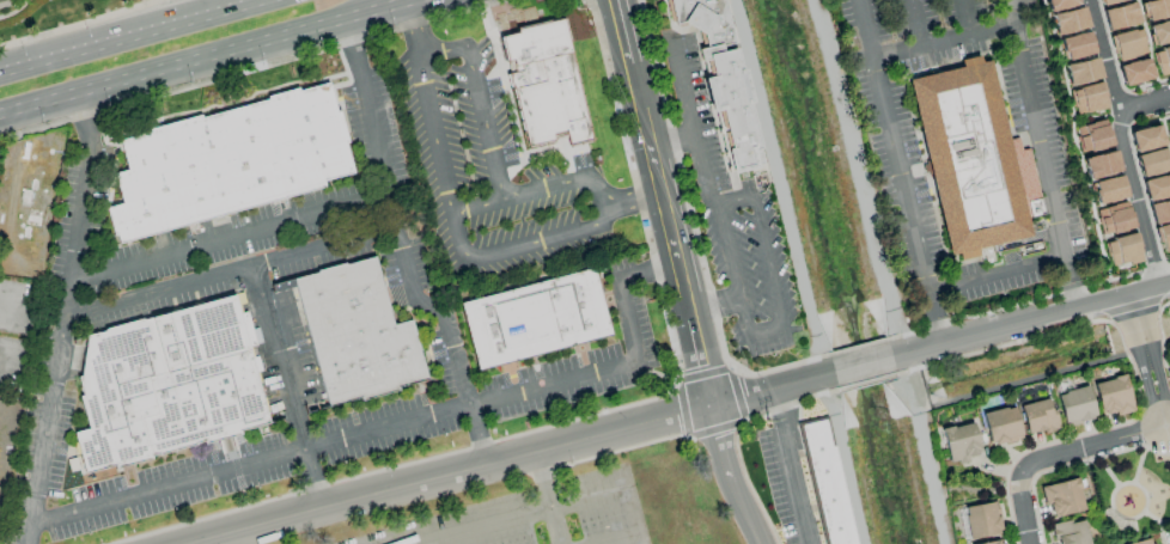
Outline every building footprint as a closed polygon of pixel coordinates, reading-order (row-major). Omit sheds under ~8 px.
[(9,8),(7,0),(0,0),(0,10),(9,8)] [(1083,7),(1079,8),(1077,0),(1045,0),(1056,36),(1088,27),(1083,7)] [(1169,16),(1169,0),(1150,0),(1142,2),(1147,22),(1169,16)] [(1102,10),(1107,31),(1139,23),(1133,2),(1102,10)] [(507,35),(568,19),(596,133),(535,147),(507,35)] [(1152,45),(1169,42),(1169,20),(1148,24),(1152,45)] [(1147,52),(1139,27),(1110,37),(1118,62),(1147,52)] [(1065,60),(1094,54),(1089,31),(1059,38),(1065,60)] [(1153,50),(1159,77),(1169,75),(1169,47),(1153,50)] [(947,256),(956,253),(958,259),(977,255),(975,249),(1029,236),(1024,219),(1044,214),(1029,148),(1020,149),(1017,137),(1006,140),(988,60),(980,62),(979,54),(958,59),(961,66),(906,79),(947,256)] [(768,177),(742,57),(711,65),(715,86),(707,88),(714,121),(724,118),(731,151),(725,152),(732,184),(768,177)] [(1101,78),(1096,57),(1063,66),(1069,87),(1101,78)] [(1152,78),(1147,57),(1117,66),(1123,86),(1152,78)] [(1070,88),(1074,114),(1105,109),(1101,83),(1070,88)] [(335,84),(127,141),(134,169),(122,172),(130,202),(112,207),(122,244),(360,178),(335,84)] [(1080,153),(1112,146),(1106,119),(1074,127),(1080,153)] [(1134,152),(1163,145),(1157,124),(1129,132),(1134,152)] [(1141,178),(1169,170),(1163,148),(1135,155),(1141,178)] [(1120,171),(1115,150),(1082,158),(1087,179),(1120,171)] [(1169,196),(1169,175),(1142,179),(1145,201),(1169,196)] [(1095,203),(1125,199),(1122,177),(1092,181),(1095,203)] [(1152,224),(1169,220),(1169,199),(1148,204),(1152,224)] [(1096,208),(1101,235),(1133,229),(1127,202),(1096,208)] [(1162,253),(1169,251),(1169,223),(1155,227),(1162,253)] [(1110,267),(1141,260),(1135,234),(1104,240),(1110,267)] [(292,280),(324,409),(428,383),(412,319),(392,324),(376,259),(292,280)] [(479,367),(609,330),(592,268),(461,305),(479,367)] [(90,472),(273,418),(236,294),(93,334),(80,372),(93,418),(74,424),(90,472)] [(1092,383),(1100,415),(1113,412),(1114,416),(1132,412),(1124,375),(1092,383)] [(1057,391),(1061,424),(1092,420),(1089,387),(1057,391)] [(1019,405),(1025,437),(1056,430),(1049,399),(1019,405)] [(981,413),(988,446),(1020,439),(1013,406),(981,413)] [(822,543),(854,543),(825,416),(794,423),(822,543)] [(939,430),(949,464),(980,455),(971,421),(939,430)] [(1083,510),(1075,478),(1041,487),(1049,518),(1083,510)] [(999,535),(996,502),(963,506),(966,538),(999,535)] [(1050,524),(1052,542),(1058,542),(1058,543),(1087,543),(1083,519),(1050,524)]
